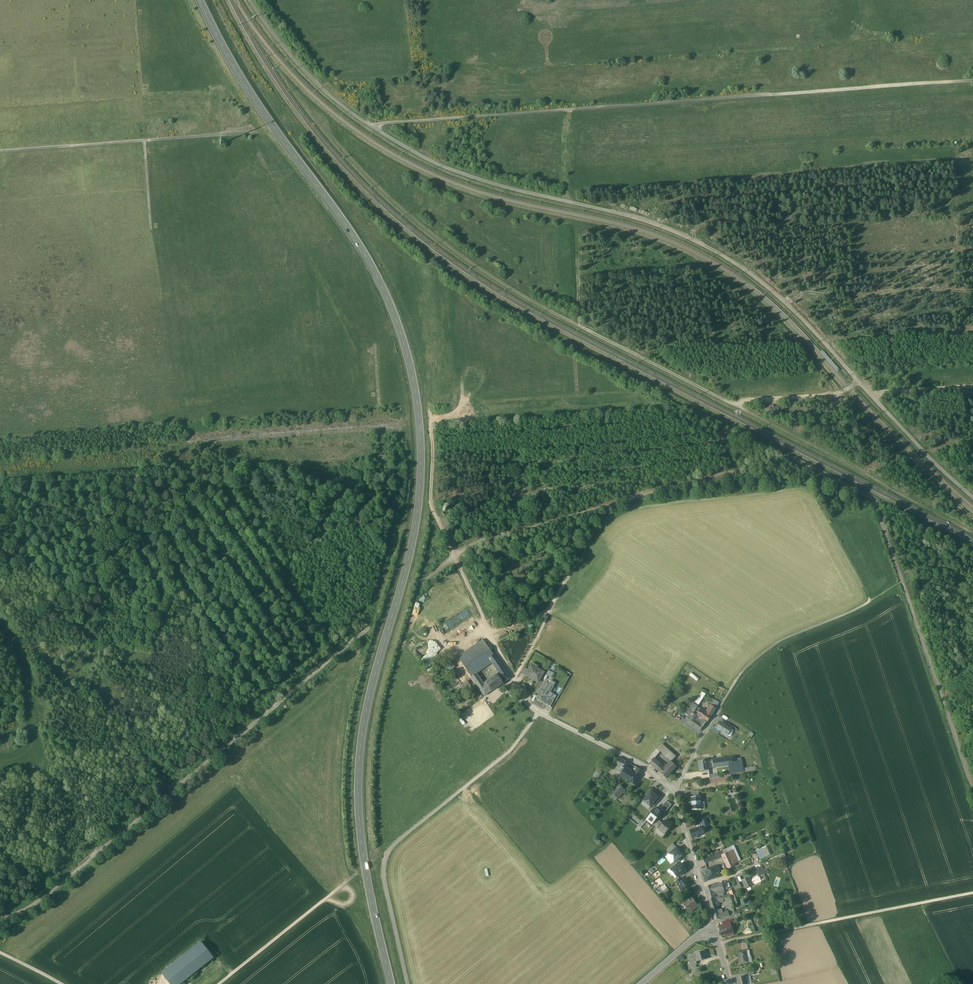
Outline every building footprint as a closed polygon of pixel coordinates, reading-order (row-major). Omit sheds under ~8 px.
[(446,510),(446,511),(445,511),(444,511),(441,513),(446,522),(454,518),(450,508),(446,510)] [(414,625),(420,608),(416,607),(410,623),(414,625)] [(482,640),(457,657),(461,662),(486,645),(482,640)] [(486,645),(461,662),(471,677),(476,674),(492,663),(489,658),(493,655),(486,645)] [(510,679),(493,655),(489,658),(492,663),(500,674),(505,681),(510,679)] [(447,672),(455,667),(452,663),(445,668),(447,672)] [(543,673),(531,666),(528,670),(525,676),(538,683),(543,673)] [(483,685),(476,674),(471,677),(484,696),(488,693),(483,686),(484,686),(483,685)] [(500,674),(483,685),(484,686),(483,686),(488,693),(505,681),(500,674)] [(462,689),(470,684),(468,681),(459,685),(462,689)] [(553,687),(545,682),(536,698),(543,702),(544,701),(548,703),(550,698),(547,697),(553,687)] [(701,688),(697,694),(700,696),(695,705),(698,707),(706,694),(707,692),(701,688)] [(693,704),(686,715),(690,717),(690,716),(692,713),(693,713),(698,707),(695,705),(693,704)] [(711,705),(706,713),(711,716),(716,709),(711,705)] [(698,707),(693,713),(697,716),(697,715),(701,710),(698,707)] [(704,712),(700,718),(707,722),(711,716),(706,713),(704,712)] [(693,713),(692,713),(690,716),(697,721),(694,726),(701,731),(706,722),(697,716),(693,713)] [(697,721),(690,716),(690,717),(687,722),(694,726),(697,721)] [(717,729),(728,736),(732,729),(727,726),(721,723),(717,729)] [(663,749),(674,759),(676,757),(662,744),(660,746),(663,749)] [(674,759),(663,749),(661,751),(672,761),(674,759)] [(657,751),(651,757),(654,759),(659,753),(657,751)] [(628,762),(618,757),(615,764),(625,768),(628,762)] [(728,758),(718,759),(719,766),(729,765),(728,758)] [(661,766),(654,759),(650,764),(657,771),(661,766)] [(708,761),(699,762),(700,771),(709,770),(708,761)] [(742,761),(735,762),(736,764),(729,765),(730,771),(731,775),(744,772),(743,769),(742,761)] [(671,763),(665,769),(671,774),(676,768),(671,763)] [(632,773),(625,768),(615,764),(613,769),(621,773),(620,776),(627,780),(632,773)] [(665,769),(661,766),(657,771),(667,779),(671,774),(665,769)] [(638,768),(635,773),(640,776),(643,771),(638,768)] [(634,774),(632,773),(627,780),(634,785),(634,784),(635,784),(636,784),(637,783),(637,782),(637,781),(640,776),(635,773),(634,774)] [(618,784),(614,789),(615,790),(613,793),(614,794),(618,798),(622,793),(623,793),(624,793),(625,792),(624,791),(625,790),(618,784)] [(653,790),(651,792),(647,796),(643,801),(650,807),(655,802),(658,797),(659,795),(653,790)] [(692,797),(691,797),(691,803),(692,803),(692,805),(692,810),(701,810),(701,805),(700,805),(700,802),(701,802),(701,797),(699,797),(692,797)] [(647,821),(652,825),(664,810),(661,808),(659,810),(657,808),(647,821)] [(706,818),(699,818),(702,827),(703,827),(703,828),(709,826),(706,818)] [(668,823),(665,821),(659,829),(665,834),(672,825),(669,822),(668,823)] [(702,827),(690,830),(693,838),(696,837),(697,838),(699,838),(699,836),(700,836),(699,835),(704,833),(703,828),(703,827),(702,827)] [(667,850),(670,854),(677,849),(673,843),(667,850)] [(766,846),(756,851),(760,860),(770,855),(766,846)] [(670,854),(668,855),(674,862),(683,855),(677,848),(677,849),(670,854)] [(723,850),(714,854),(716,859),(722,856),(722,855),(724,854),(723,850)] [(724,854),(722,855),(722,856),(728,869),(734,866),(733,864),(738,862),(733,851),(724,854)] [(714,854),(703,858),(705,864),(716,859),(714,854)] [(677,864),(670,869),(672,872),(672,871),(679,866),(677,864)] [(679,866),(672,871),(677,877),(686,870),(682,864),(679,866)] [(715,866),(705,869),(707,876),(705,877),(707,881),(721,877),(718,868),(716,869),(715,866)] [(755,869),(758,875),(763,873),(763,874),(767,872),(766,869),(763,870),(761,866),(755,869)] [(759,876),(749,881),(752,886),(761,882),(759,876)] [(748,878),(742,881),(746,889),(752,886),(749,881),(748,878)] [(682,881),(677,884),(679,887),(679,888),(681,891),(689,885),(684,879),(682,881)] [(729,890),(731,896),(732,896),(736,895),(736,894),(735,891),(742,888),(738,880),(735,881),(737,887),(729,890)] [(661,887),(664,893),(669,891),(666,884),(661,887)] [(722,884),(706,889),(709,899),(715,898),(714,893),(724,890),(722,884)] [(731,896),(725,898),(726,902),(728,909),(729,909),(733,907),(734,907),(731,896)] [(691,898),(683,904),(690,913),(698,907),(691,898)] [(715,898),(709,899),(713,911),(718,910),(719,909),(717,902),(715,898)] [(727,913),(728,917),(732,916),(733,921),(739,919),(737,913),(735,914),(734,912),(730,912),(727,913)] [(729,923),(724,925),(720,926),(720,927),(721,931),(722,931),(723,935),(730,933),(731,931),(729,923)] [(201,942),(161,973),(169,983),(182,983),(214,959),(201,942)] [(746,951),(738,952),(740,965),(749,963),(746,951)] [(704,952),(696,954),(698,961),(707,959),(706,954),(705,955),(704,952)] [(696,954),(688,956),(690,964),(696,962),(698,961),(696,954)]
